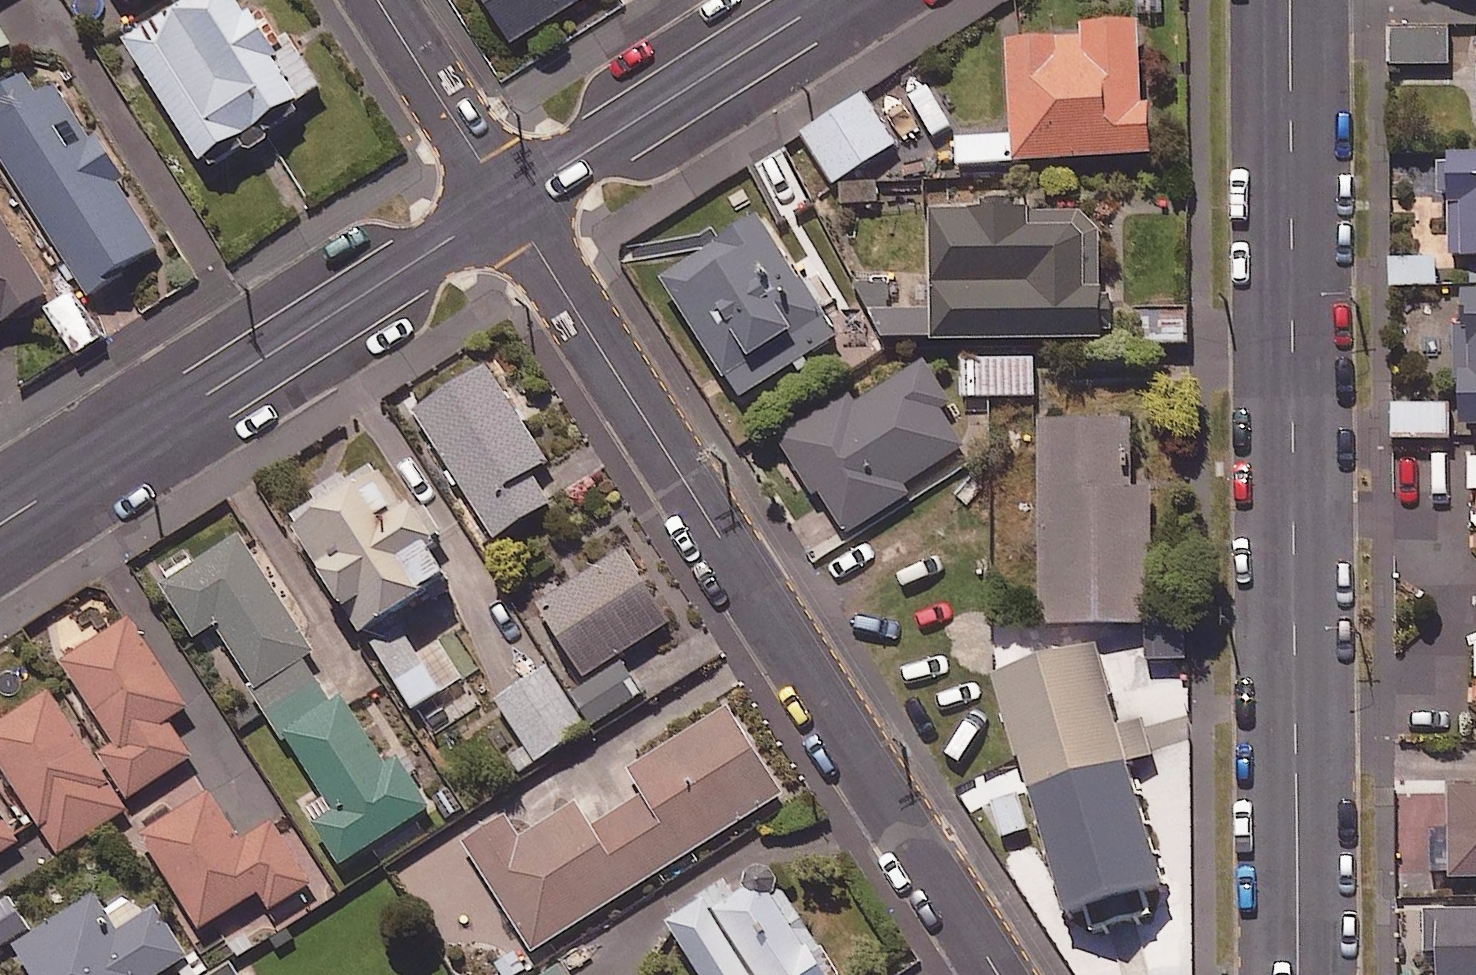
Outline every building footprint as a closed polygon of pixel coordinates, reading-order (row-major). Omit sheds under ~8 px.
[(131,20),(162,0),(119,0),(131,20)] [(237,0),(204,0),(130,46),(208,169),(327,94),(276,13),(254,27),(237,0)] [(515,48),(592,0),(485,0),(515,48)] [(15,51),(0,26),(0,60),(15,51)] [(1146,30),(1087,33),(1087,43),(1012,47),(1018,138),(960,141),(962,171),(1154,160),(1146,30)] [(953,120),(926,76),(907,87),(934,131),(953,120)] [(60,91),(0,131),(0,157),(94,298),(166,250),(60,91)] [(900,148),(867,96),(804,136),(837,188),(900,148)] [(812,197),(788,152),(763,166),(787,210),(812,197)] [(1446,161),(1446,200),(1455,200),(1456,264),(1475,264),(1475,160),(1446,161)] [(0,215),(0,334),(54,299),(0,215)] [(1031,236),(1031,216),(937,218),(940,348),(1108,344),(1106,234),(1031,236)] [(841,340),(764,221),(665,284),(742,404),(841,340)] [(1440,289),(1440,261),(1395,261),(1395,290),(1440,289)] [(107,341),(75,294),(47,314),(79,360),(107,341)] [(1466,307),(1467,440),(1475,440),(1475,307),(1466,307)] [(1192,310),(1139,310),(1138,348),(1192,348),(1192,310)] [(934,316),(878,317),(878,343),(934,342),(934,316)] [(1037,359),(961,362),(963,402),(1039,399),(1037,359)] [(955,405),(926,362),(792,451),(851,540),(914,498),(909,490),(969,451),(944,412),(955,405)] [(552,469),(493,372),(416,418),(494,548),(554,512),(535,479),(552,469)] [(1452,406),(1395,409),(1397,443),(1453,440),(1452,406)] [(1134,425),(1044,426),(1046,631),(1156,630),(1155,492),(1135,492),(1134,425)] [(400,627),(455,591),(436,564),(447,557),(418,514),(411,518),(378,468),(292,525),(418,714),(466,683),(441,646),(422,659),(400,627)] [(318,658),(246,541),(166,590),(198,641),(219,629),(330,809),(313,820),(343,869),(435,812),(405,763),(391,772),(347,700),(335,708),(308,664),(318,658)] [(536,615),(584,687),(622,662),(674,627),(626,555),(536,615)] [(192,714),(137,625),(65,669),(114,749),(103,756),(131,802),(195,763),(173,726),(192,714)] [(1099,646),(995,677),(1066,916),(1085,910),(1092,932),(1156,914),(1148,889),(1169,883),(1132,760),(1155,753),(1145,718),(1122,725),(1099,646)] [(584,687),(568,698),(591,732),(645,696),(622,662),(584,687)] [(568,698),(549,671),(499,705),(526,745),(512,754),(527,776),(591,732),(568,698)] [(52,697),(0,732),(0,767),(62,860),(130,814),(52,697)] [(786,798),(731,712),(633,773),(649,798),(595,831),(579,806),(522,842),(510,823),(469,849),(536,956),(786,798)] [(1455,794),(1455,835),(1433,835),(1434,883),(1475,882),(1475,794),(1455,794)] [(1021,795),(996,803),(1007,840),(1032,833),(1021,795)] [(243,845),(214,798),(145,841),(203,936),(265,898),(275,914),(315,889),(276,824),(243,845)] [(0,814),(0,860),(21,847),(0,814)] [(712,908),(675,933),(702,974),(838,974),(777,882),(720,920),(712,908)] [(123,887),(13,955),(25,974),(173,974),(192,963),(161,913),(145,923),(123,887)] [(1444,916),(1446,974),(1475,974),(1475,916),(1444,916)] [(233,965),(217,974),(239,974),(233,965)]
